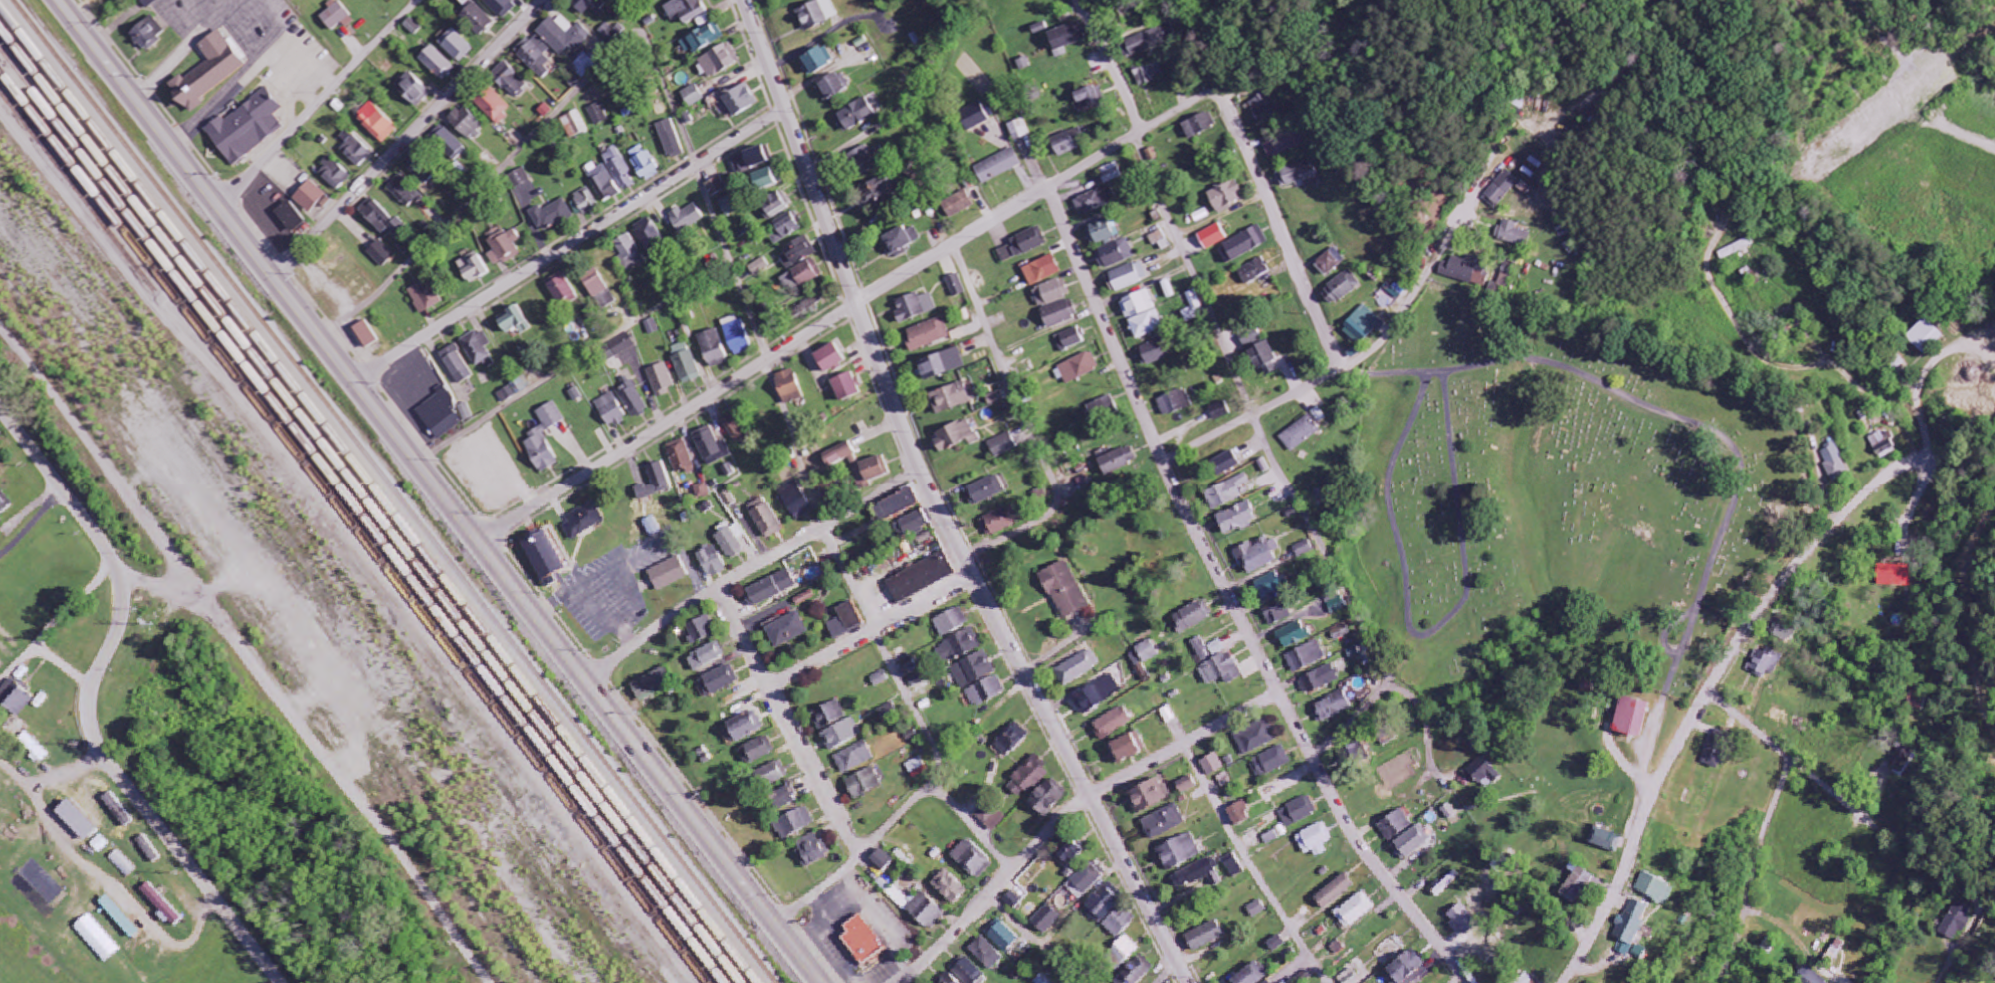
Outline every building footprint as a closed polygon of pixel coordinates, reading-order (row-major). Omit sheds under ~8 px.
[(160,0),(138,0),(148,11),(160,0)] [(472,0),(471,0),(457,15),(480,37),(495,22),(472,0)] [(519,7),(512,0),(482,0),(503,22),(519,7)] [(592,9),(599,15),(608,6),(602,0),(572,0),(570,2),(585,16),(592,9)] [(682,17),(686,25),(709,14),(702,0),(674,0),(665,4),(673,22),(682,17)] [(833,0),(825,0),(798,10),(806,31),(840,18),(833,0)] [(354,23),(341,1),(319,14),(330,32),(344,24),(346,28),(354,23)] [(143,52),(167,36),(152,15),(129,32),(143,52)] [(562,57),(572,48),(576,53),(594,37),(582,23),(576,29),(564,16),(557,22),(553,17),(538,32),(562,57)] [(422,30),(411,18),(404,24),(414,36),(422,30)] [(725,37),(717,22),(681,41),(689,57),(725,37)] [(612,44),(627,30),(622,24),(615,30),(609,24),(601,31),(612,44)] [(1055,52),(1082,42),(1075,24),(1048,34),(1055,52)] [(1127,41),(1132,57),(1179,40),(1173,24),(1127,41)] [(460,65),(474,50),(453,29),(438,44),(460,65)] [(244,68),(219,31),(197,45),(208,62),(182,80),(179,76),(166,85),(187,116),(203,104),(199,99),(244,68)] [(552,72),(547,67),(553,61),(547,56),(553,50),(538,36),(532,42),(528,38),(515,52),(544,81),(552,72)] [(699,60),(710,80),(741,62),(730,42),(699,60)] [(801,59),(811,77),(837,62),(826,44),(801,59)] [(443,83),(456,69),(432,45),(419,58),(443,83)] [(586,78),(600,63),(587,51),(573,66),(586,78)] [(1032,68),(1029,58),(1018,61),(1021,71),(1032,68)] [(492,75),(515,101),(530,88),(506,62),(492,75)] [(1139,86),(1166,79),(1162,64),(1136,71),(1139,86)] [(417,110),(432,93),(409,73),(395,89),(417,110)] [(845,81),(843,82),(840,74),(818,82),(825,101),(849,92),(845,81)] [(758,104),(747,84),(720,99),(731,119),(758,104)] [(505,114),(511,108),(488,86),(473,102),(499,127),(508,117),(505,114)] [(704,102),(698,86),(682,92),(688,108),(704,102)] [(1075,92),(1080,111),(1100,106),(1096,87),(1075,92)] [(285,130),(274,115),(281,110),(268,90),(223,120),(221,117),(204,128),(230,167),(285,130)] [(1249,104),(1259,119),(1279,106),(1270,91),(1249,104)] [(835,112),(843,132),(877,118),(869,99),(835,112)] [(398,130),(371,103),(356,118),(382,145),(398,130)] [(588,108),(595,126),(608,121),(602,103),(588,108)] [(967,132),(991,122),(983,103),(959,113),(967,132)] [(553,112),(546,104),(538,111),(545,119),(553,112)] [(485,128),(463,107),(449,121),(470,143),(485,128)] [(562,118),(571,139),(588,132),(579,111),(562,118)] [(1217,127),(1211,112),(1182,124),(1188,139),(1217,127)] [(657,124),(666,160),(683,155),(674,120),(657,124)] [(1015,141),(1032,137),(1028,120),(1011,125),(1015,141)] [(468,148),(442,126),(431,139),(457,161),(468,148)] [(1303,145),(1297,132),(1265,147),(1271,160),(1303,145)] [(340,151),(360,169),(374,154),(354,136),(340,151)] [(627,154),(645,183),(660,174),(642,145),(627,154)] [(737,175),(772,161),(766,145),(730,159),(737,175)] [(870,152),(867,146),(851,154),(862,177),(889,163),(881,147),(870,152)] [(635,186),(618,147),(603,153),(620,193),(635,186)] [(983,185),(1024,166),(1016,149),(975,168),(983,185)] [(1147,164),(1158,161),(1155,149),(1143,152),(1147,164)] [(321,163),(327,169),(321,175),(337,192),(351,179),(329,155),(321,163)] [(407,166),(424,187),(434,179),(417,158),(407,166)] [(1304,180),(1308,189),(1321,184),(1310,159),(1276,174),(1283,189),(1304,180)] [(1107,185),(1124,177),(1117,162),(1100,170),(1107,185)] [(530,180),(524,169),(513,175),(519,186),(530,180)] [(755,192),(776,186),(771,169),(750,175),(755,192)] [(1494,209),(1518,182),(1506,171),(1482,197),(1494,209)] [(423,195),(399,174),(386,189),(410,210),(423,195)] [(897,201),(892,190),(899,187),(894,175),(858,192),(868,214),(897,201)] [(712,197),(727,190),(721,177),(705,184),(712,197)] [(324,209),(331,199),(308,180),(292,200),(310,215),(318,204),(324,209)] [(1233,209),(1231,204),(1244,199),(1237,181),(1208,192),(1217,215),(1233,209)] [(1082,218),(1119,200),(1112,185),(1075,202),(1082,218)] [(577,218),(598,207),(589,190),(568,201),(577,218)] [(975,208),(968,192),(942,202),(949,219),(975,208)] [(725,217),(739,213),(734,196),(720,201),(725,217)] [(760,208),(766,221),(790,209),(784,196),(760,208)] [(394,236),(405,225),(397,218),(394,221),(372,198),(358,211),(381,235),(387,229),(394,236)] [(542,235),(573,216),(562,199),(542,212),(538,206),(528,213),(542,235)] [(305,223),(290,201),(274,212),(289,234),(305,223)] [(667,214),(678,234),(704,220),(696,204),(681,212),(679,208),(667,214)] [(773,234),(769,236),(774,246),(801,231),(792,213),(769,225),(773,234)] [(645,255),(664,245),(651,219),(632,228),(645,255)] [(1095,246),(1122,235),(1115,219),(1088,230),(1095,246)] [(1529,233),(1515,230),(1516,223),(1500,221),(1496,241),(1527,246),(1529,233)] [(914,223),(881,240),(892,260),(907,252),(906,249),(922,240),(914,223)] [(1205,250),(1227,241),(1221,225),(1199,234),(1205,250)] [(1011,239),(1013,245),(998,251),(1003,264),(1049,245),(1042,227),(1011,239)] [(1226,264),(1268,244),(1260,227),(1218,247),(1226,264)] [(494,269),(520,255),(514,244),(520,241),(513,228),(487,242),(493,252),(487,255),(494,269)] [(1151,237),(1155,247),(1161,245),(1164,251),(1172,248),(1164,231),(1151,237)] [(613,241),(624,271),(642,264),(630,234),(613,241)] [(785,268),(815,255),(807,237),(784,247),(787,255),(781,258),(785,268)] [(1754,245),(1751,237),(1717,253),(1720,261),(1754,245)] [(1104,271),(1138,257),(1130,239),(1096,253),(1104,271)] [(395,257),(379,240),(367,252),(382,269),(395,257)] [(1347,262),(1336,248),(1317,263),(1327,277),(1347,262)] [(457,262),(467,285),(488,276),(477,251),(467,255),(467,257),(457,262)] [(1062,274),(1055,256),(1024,268),(1032,286),(1062,274)] [(1443,262),(1439,273),(1483,288),(1490,267),(1464,258),(1463,261),(1452,257),(1449,264),(1443,262)] [(753,277),(770,269),(765,258),(748,266),(753,277)] [(1271,274),(1265,259),(1239,270),(1245,285),(1271,274)] [(823,277),(816,261),(780,276),(787,292),(823,277)] [(1494,289),(1504,293),(1514,267),(1504,263),(1494,289)] [(1144,265),(1107,274),(1111,292),(1149,283),(1144,265)] [(579,277),(599,312),(615,304),(595,268),(579,277)] [(1362,288),(1353,272),(1321,292),(1330,307),(1362,288)] [(574,295),(560,273),(543,283),(557,305),(574,295)] [(955,298),(968,293),(960,274),(947,279),(955,298)] [(406,291),(420,315),(441,303),(427,279),(406,291)] [(1065,279),(1034,289),(1040,309),(1072,298),(1065,279)] [(1137,340),(1165,328),(1150,290),(1120,302),(1128,321),(1129,321),(1137,340)] [(1187,294),(1193,308),(1183,312),(1187,324),(1207,316),(1196,290),(1187,294)] [(932,293),(921,298),(919,293),(896,302),(900,312),(896,314),(900,325),(939,310),(932,293)] [(1042,308),(1047,328),(1079,320),(1075,301),(1042,308)] [(1342,331),(1361,346),(1382,320),(1363,305),(1342,331)] [(530,330),(517,306),(495,318),(504,336),(516,329),(520,336),(530,330)] [(905,333),(913,353),(953,337),(945,317),(905,333)] [(644,323),(650,335),(659,331),(653,319),(644,323)] [(751,352),(743,319),(733,321),(733,323),(724,325),(731,357),(751,352)] [(1924,355),(1943,335),(1925,319),(1907,338),(1924,355)] [(365,349),(378,341),(365,320),(352,329),(365,349)] [(1276,362),(1259,327),(1240,337),(1257,370),(1262,368),(1266,376),(1277,370),(1274,363),(1276,362)] [(1056,338),(1062,353),(1087,343),(1081,328),(1056,338)] [(696,337),(710,370),(730,362),(716,329),(696,337)] [(486,348),(491,345),(483,330),(460,343),(474,368),(482,364),(485,369),(495,364),(486,348)] [(636,349),(630,336),(601,349),(606,361),(636,349)] [(1137,349),(1144,367),(1166,358),(1159,341),(1137,349)] [(669,349),(682,386),(701,378),(688,342),(669,349)] [(844,363),(835,344),(813,354),(822,374),(844,363)] [(439,354),(458,386),(474,376),(455,345),(439,354)] [(918,362),(925,382),(968,368),(961,348),(918,362)] [(1094,353),(1060,365),(1066,383),(1100,371),(1094,353)] [(668,395),(666,390),(675,386),(665,363),(645,371),(657,400),(668,395)] [(774,376),(784,405),(804,398),(794,369),(774,376)] [(859,394),(850,373),(830,382),(839,402),(859,394)] [(530,387),(524,376),(496,393),(503,404),(530,387)] [(628,376),(620,381),(624,387),(615,392),(631,419),(648,410),(628,376)] [(931,395),(939,416),(974,403),(966,382),(931,395)] [(582,398),(576,388),(568,392),(574,403),(582,398)] [(1163,417),(1192,406),(1185,388),(1157,399),(1163,417)] [(416,410),(435,442),(462,426),(453,411),(457,409),(447,391),(416,410)] [(595,402),(606,429),(626,420),(614,393),(595,402)] [(1006,402),(1004,393),(989,396),(991,405),(1006,402)] [(1118,410),(1110,395),(1087,407),(1096,422),(1118,410)] [(543,428),(521,439),(539,475),(558,464),(543,433),(565,422),(554,402),(535,412),(543,428)] [(1231,415),(1226,402),(1208,408),(1213,421),(1231,415)] [(473,420),(468,403),(458,406),(463,423),(473,420)] [(750,438),(737,413),(722,421),(735,445),(750,438)] [(1279,435),(1290,452),(1321,434),(1311,417),(1279,435)] [(981,443),(973,421),(935,434),(941,452),(970,443),(971,446),(981,443)] [(718,444),(711,427),(693,433),(705,467),(732,458),(726,442),(718,444)] [(1869,440),(1879,460),(1898,451),(1888,431),(1869,440)] [(1019,448),(1012,433),(989,444),(996,459),(1019,448)] [(696,472),(684,439),(666,446),(676,474),(686,471),(687,475),(696,472)] [(1849,475),(1836,443),(1822,449),(1828,462),(1823,463),(1831,482),(1849,475)] [(825,466),(855,458),(852,445),(822,453),(825,466)] [(1136,463),(1130,447),(1097,459),(1103,475),(1136,463)] [(1219,477),(1241,466),(1234,451),(1212,463),(1219,477)] [(889,476),(883,457),(851,467),(856,486),(889,476)] [(672,492),(664,462),(645,468),(650,486),(635,490),(638,502),(672,492)] [(1243,498),(1239,490),(1251,484),(1246,475),(1207,493),(1215,512),(1243,498)] [(1006,494),(999,476),(964,490),(972,508),(1006,494)] [(778,489),(794,523),(813,514),(797,480),(778,489)] [(694,488),(700,502),(711,497),(706,483),(694,488)] [(873,508),(880,524),(919,507),(912,490),(873,508)] [(728,508),(736,504),(729,491),(721,496),(728,508)] [(12,507),(1,492),(0,492),(0,515),(12,507)] [(783,532),(764,497),(746,507),(765,541),(783,532)] [(1258,522),(1250,503),(1216,517),(1224,536),(1258,522)] [(569,525),(563,528),(568,541),(604,526),(595,504),(565,517),(569,525)] [(1021,524),(1012,506),(980,521),(988,539),(1021,524)] [(929,527),(923,512),(892,525),(898,539),(929,527)] [(714,537),(727,562),(744,553),(738,541),(744,538),(737,525),(714,537)] [(540,583),(564,572),(546,532),(521,544),(540,583)] [(1280,551),(1276,541),(1268,544),(1266,539),(1254,544),(1254,543),(1234,551),(1246,577),(1278,563),(1274,554),(1280,551)] [(1294,548),(1298,559),(1314,554),(1310,542),(1294,548)] [(727,572),(714,546),(696,556),(709,581),(727,572)] [(886,583),(897,606),(955,577),(944,554),(886,583)] [(657,594),(689,578),(679,558),(647,574),(657,594)] [(1089,609),(1067,562),(1039,575),(1061,622),(1089,609)] [(1911,587),(1912,567),(1877,566),(1877,586),(1911,587)] [(796,588),(788,571),(742,594),(750,610),(796,588)] [(1252,586),(1260,601),(1293,584),(1289,576),(1280,581),(1277,574),(1252,586)] [(1331,616),(1347,610),(1343,598),(1326,605),(1331,616)] [(1181,636),(1212,617),(1202,601),(1171,620),(1181,636)] [(1293,618),(1285,601),(1262,612),(1270,629),(1293,618)] [(837,610),(840,620),(826,626),(832,640),(862,629),(853,604),(837,610)] [(933,621),(941,638),(969,626),(961,609),(933,621)] [(808,634),(797,613),(765,631),(776,651),(808,634)] [(718,635),(709,617),(686,627),(694,646),(718,635)] [(1312,637),(1308,629),(1304,631),(1301,623),(1276,635),(1284,652),(1312,637)] [(1795,632),(1775,624),(1770,636),(1790,645),(1795,632)] [(975,638),(972,631),(943,643),(950,661),(981,649),(977,637),(975,638)] [(1199,665),(1210,660),(1201,639),(1190,643),(1199,665)] [(1213,657),(1224,651),(1219,641),(1207,648),(1213,657)] [(727,658),(719,643),(688,659),(695,674),(727,658)] [(1135,669),(1158,658),(1151,643),(1128,654),(1135,669)] [(1326,663),(1321,645),(1286,656),(1291,674),(1326,663)] [(1767,674),(1773,677),(1783,657),(1759,646),(1746,672),(1764,680),(1767,674)] [(1100,667),(1090,650),(1054,672),(1064,689),(1100,667)] [(1208,688),(1223,679),(1227,687),(1243,677),(1228,652),(1197,671),(1208,688)] [(993,676),(984,654),(952,666),(961,689),(993,676)] [(905,672),(917,668),(914,659),(902,664),(905,672)] [(1142,683),(1150,679),(1142,665),(1134,670),(1142,683)] [(1339,681),(1332,666),(1298,682),(1305,697),(1339,681)] [(707,699),(741,685),(733,667),(700,681),(707,699)] [(673,689),(668,672),(631,682),(636,700),(673,689)] [(876,689),(890,682),(885,673),(871,679),(876,689)] [(1076,697),(1086,715),(1122,693),(1112,676),(1076,697)] [(974,709),(1006,695),(998,677),(966,692),(974,709)] [(12,680),(0,692),(0,706),(15,721),(34,702),(12,680)] [(1310,708),(1318,726),(1352,710),(1344,692),(1310,708)] [(1613,733),(1641,741),(1650,706),(1622,698),(1613,733)] [(819,731),(847,720),(840,702),(812,713),(819,731)] [(879,711),(884,724),(900,719),(895,705),(879,711)] [(1091,726),(1101,742),(1132,724),(1122,708),(1091,726)] [(766,730),(757,712),(727,726),(735,745),(766,730)] [(830,754),(863,737),(854,719),(820,736),(830,754)] [(1278,741),(1267,720),(1234,738),(1244,758),(1278,741)] [(1007,760),(1029,736),(1015,723),(993,747),(1007,760)] [(48,756),(26,734),(18,742),(39,764),(48,756)] [(1115,764),(1144,755),(1137,735),(1108,744),(1115,764)] [(739,752),(748,768),(775,753),(767,737),(739,752)] [(1717,772),(1727,744),(1711,738),(1701,766),(1717,772)] [(875,763),(868,744),(834,757),(842,776),(875,763)] [(1913,752),(1900,746),(1890,770),(1902,776),(1913,752)] [(1291,765),(1283,748),(1250,763),(1258,780),(1291,765)] [(1200,763),(1209,779),(1225,770),(1216,754),(1200,763)] [(1050,772),(1034,757),(1006,788),(1021,803),(1050,772)] [(1467,771),(1483,794),(1501,781),(1485,758),(1467,771)] [(789,778),(782,761),(752,775),(760,792),(789,778)] [(884,788),(875,769),(845,783),(854,802),(884,788)] [(1126,796),(1136,817),(1170,799),(1160,778),(1126,796)] [(1176,786),(1182,797),(1198,788),(1192,778),(1176,786)] [(1044,821),(1068,795),(1051,779),(1027,805),(1044,821)] [(773,812),(798,802),(792,787),(766,798),(773,812)] [(1285,828),(1317,817),(1311,798),(1279,810),(1285,828)] [(53,815),(83,844),(96,830),(66,801),(53,815)] [(1007,819),(990,804),(977,819),(993,834),(1007,819)] [(1243,804),(1227,811),(1235,829),(1252,821),(1243,804)] [(1141,823),(1151,843),(1187,824),(1176,805),(1141,823)] [(1448,823),(1456,817),(1448,806),(1440,811),(1448,823)] [(773,824),(781,842),(815,826),(807,808),(773,824)] [(1388,844),(1414,825),(1403,809),(1376,828),(1388,844)] [(1312,853),(1314,859),(1326,854),(1322,846),(1332,842),(1323,824),(1294,838),(1303,857),(1312,853)] [(1431,844),(1420,827),(1390,845),(1401,862),(1431,844)] [(1588,845),(1617,855),(1622,839),(1594,829),(1588,845)] [(1266,847),(1279,840),(1275,832),(1262,839),(1266,847)] [(1156,851),(1168,874),(1202,856),(1190,833),(1156,851)] [(153,866),(162,859),(146,836),(137,843),(153,866)] [(794,845),(805,870),(826,860),(815,836),(794,845)] [(976,882),(993,864),(967,840),(950,859),(976,882)] [(1083,852),(1067,841),(1054,860),(1069,871),(1083,852)] [(127,880),(137,871),(119,851),(109,860),(127,880)] [(869,862),(883,874),(891,865),(877,853),(869,862)] [(1244,874),(1235,855),(1222,861),(1231,880),(1244,874)] [(1213,890),(1221,886),(1210,860),(1171,878),(1177,892),(1207,878),(1213,890)] [(1559,895),(1575,906),(1594,878),(1578,867),(1559,895)] [(953,908),(968,892),(945,871),(931,887),(953,908)] [(1353,886),(1344,874),(1312,900),(1322,911),(1353,886)] [(1675,887),(1642,874),(1635,893),(1668,906),(1675,887)] [(173,930),(182,921),(148,884),(139,893),(173,930)] [(886,894),(929,934),(947,916),(922,893),(912,904),(893,887),(886,894)] [(1085,906),(1100,924),(1121,905),(1105,888),(1085,906)] [(1346,931),(1374,908),(1361,892),(1332,915),(1346,931)] [(1014,912),(1023,903),(1011,893),(1003,903),(1014,912)] [(1616,953),(1628,958),(1650,908),(1630,899),(1618,928),(1617,927),(1612,937),(1621,941),(1616,953)] [(1265,912),(1259,901),(1246,908),(1251,919),(1265,912)] [(1970,919),(1968,918),(1972,908),(1955,901),(1941,935),(1954,941),(1958,931),(1965,934),(1970,919)] [(1445,916),(1463,938),(1479,925),(1461,904),(1445,916)] [(1043,937),(1062,920),(1049,906),(1031,924),(1043,937)] [(1117,941),(1135,922),(1120,908),(1102,927),(1117,941)] [(104,965),(119,951),(86,916),(71,930),(104,965)] [(841,941),(862,967),(885,949),(860,917),(844,929),(848,935),(841,941)] [(1019,941),(998,920),(984,935),(1005,955),(1019,941)] [(1192,953),(1223,939),(1216,923),(1185,937),(1192,953)] [(1285,945),(1279,936),(1266,946),(1272,954),(1285,945)] [(1138,950),(1126,937),(1110,951),(1123,965),(1138,950)] [(1003,961),(982,938),(969,951),(990,973),(1003,961)] [(1827,957),(1834,961),(1844,944),(1838,940),(1827,957)] [(1425,964),(1411,949),(1383,974),(1392,982),(1404,982),(1425,964)] [(1153,967),(1139,955),(1116,980),(1119,982),(1139,982),(1153,967)] [(988,980),(964,957),(951,972),(963,982),(986,982),(988,980)] [(1255,963),(1230,982),(1231,982),(1260,982),(1267,978),(1255,963)] [(1809,968),(1797,982),(1799,982),(1826,982),(1809,968)] [(1351,969),(1337,978),(1341,982),(1356,982),(1359,981),(1351,969)] [(1045,972),(1035,982),(1057,982),(1045,972)] [(1526,973),(1515,982),(1534,982),(1526,973)] [(946,974),(938,982),(956,982),(946,974)]
